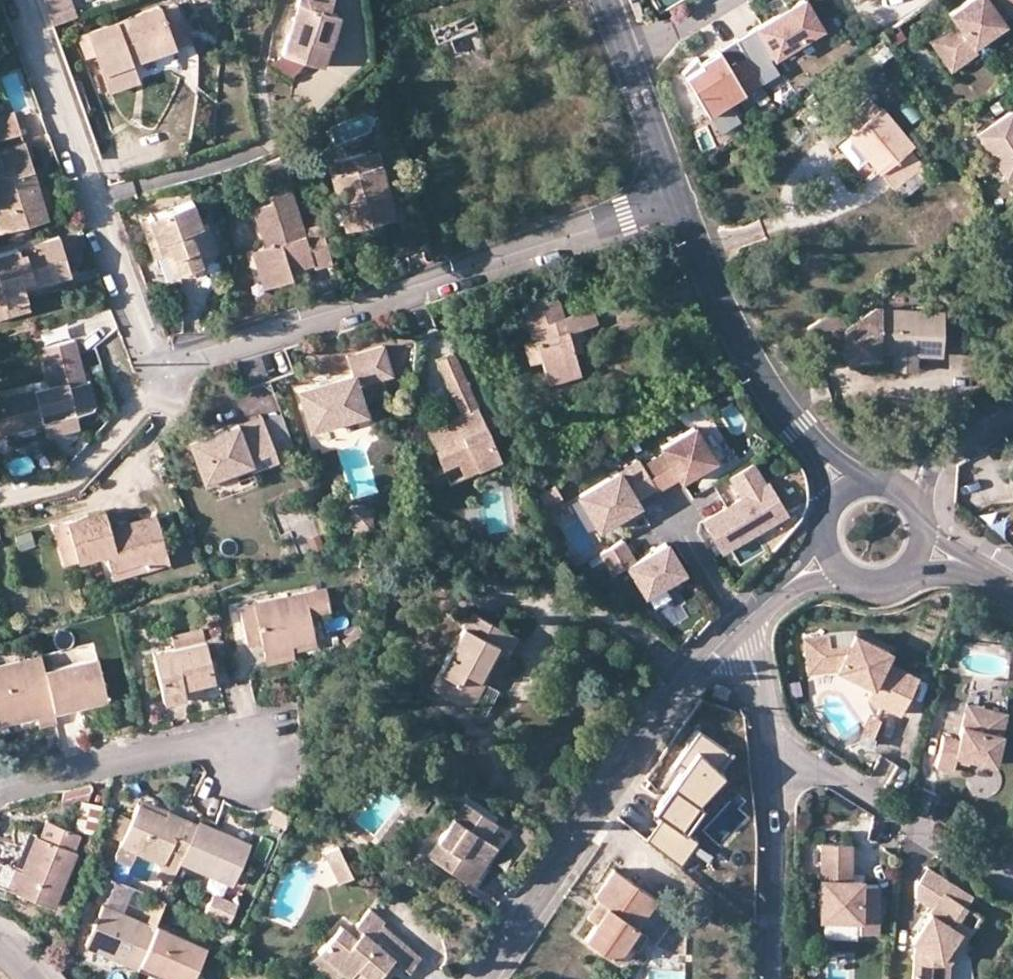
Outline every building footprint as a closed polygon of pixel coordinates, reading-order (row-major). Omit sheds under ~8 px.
[(50,13),(70,10),(69,0),(48,0),(50,13)] [(281,53),(321,65),(337,13),(326,10),(329,0),(297,0),(281,53)] [(802,0),(740,40),(765,81),(780,73),(770,58),(820,27),(802,0)] [(951,22),(956,29),(938,42),(955,64),(972,51),(968,47),(999,22),(982,0),(961,0),(945,13),(951,22)] [(1012,19),(1012,18),(1012,0),(998,0),(1012,19)] [(136,80),(129,61),(186,39),(173,3),(160,8),(159,3),(78,34),(86,55),(95,51),(109,90),(136,80)] [(472,19),(436,29),(443,56),(479,46),(472,19)] [(946,71),(955,64),(938,42),(956,29),(951,22),(925,41),(946,71)] [(878,63),(893,53),(883,38),(868,48),(878,63)] [(765,81),(740,40),(686,73),(710,114),(765,81)] [(847,136),(848,137),(892,190),(922,165),(910,149),(913,146),(881,107),(879,110),(870,99),(842,121),(851,132),(847,136)] [(13,111),(0,115),(0,138),(19,133),(13,111)] [(1004,179),(1012,173),(1012,116),(1010,111),(975,134),(1004,179)] [(851,132),(842,121),(824,135),(834,149),(848,137),(847,136),(851,132)] [(4,229),(45,217),(23,142),(0,149),(0,156),(3,164),(0,165),(0,175),(0,217),(4,229)] [(300,152),(303,163),(316,155),(310,144),(300,152)] [(376,149),(326,161),(345,230),(393,217),(376,149)] [(318,227),(301,232),(290,193),(268,200),(270,204),(252,209),(263,249),(257,251),(268,287),(289,281),(283,260),(289,259),(291,266),(308,261),(310,266),(328,261),(318,227)] [(191,200),(145,216),(158,253),(167,250),(176,274),(201,264),(198,256),(188,228),(199,224),(191,200)] [(145,216),(138,219),(151,255),(158,253),(145,216)] [(198,256),(216,249),(206,222),(199,224),(188,228),(198,256)] [(21,287),(68,273),(57,236),(0,252),(0,304),(24,296),(21,287)] [(257,251),(250,252),(261,289),(268,287),(257,251)] [(291,266),(292,271),(310,266),(308,261),(291,266)] [(521,342),(527,362),(539,359),(544,376),(575,366),(570,352),(567,343),(578,340),(582,338),(579,328),(595,323),(590,307),(561,315),(554,292),(520,302),(530,339),(521,342)] [(27,307),(24,296),(0,304),(0,315),(27,307)] [(943,312),(876,309),(863,317),(862,354),(861,359),(878,360),(877,365),(916,367),(917,352),(942,353),(943,312)] [(806,328),(819,348),(845,348),(846,327),(836,310),(806,328)] [(863,317),(846,327),(845,348),(844,354),(862,354),(863,317)] [(39,422),(55,418),(58,430),(76,425),(72,414),(90,408),(92,406),(92,402),(86,378),(83,379),(72,340),(39,348),(48,385),(0,399),(0,400),(8,431),(39,422)] [(567,343),(570,352),(581,348),(578,340),(567,343)] [(347,371),(348,376),(296,390),(307,431),(362,414),(359,404),(354,387),(379,378),(388,376),(379,346),(354,354),(357,368),(347,371)] [(497,457),(449,350),(433,357),(458,411),(454,413),(458,422),(452,425),(450,420),(449,420),(425,431),(440,465),(455,458),(468,452),(475,467),(497,457)] [(347,371),(357,368),(354,354),(343,357),(347,371)] [(544,376),(547,383),(577,374),(575,366),(544,376)] [(8,431),(0,400),(0,433),(8,431)] [(259,413),(235,422),(237,426),(260,418),(259,413)] [(458,422),(454,413),(447,416),(449,420),(450,420),(452,425),(458,422)] [(39,422),(42,435),(58,430),(55,418),(39,422)] [(275,458),(260,418),(237,426),(235,422),(213,430),(215,434),(207,437),(203,434),(186,440),(203,485),(234,474),(232,469),(248,463),(263,457),(264,462),(275,458)] [(654,487),(655,489),(677,475),(679,479),(711,458),(691,426),(659,446),(663,453),(641,466),(654,487)] [(475,467),(468,452),(455,458),(461,473),(475,467)] [(263,457),(248,463),(249,468),(264,462),(263,457)] [(597,528),(635,504),(633,500),(654,487),(641,466),(637,459),(578,496),(597,528)] [(761,482),(748,461),(727,474),(740,495),(700,520),(718,550),(784,509),(765,479),(761,482)] [(300,507),(275,513),(279,530),(304,524),(300,507)] [(348,529),(351,529),(350,538),(362,539),(363,531),(367,531),(369,510),(350,508),(348,529)] [(150,537),(144,517),(109,526),(104,509),(66,520),(77,558),(104,551),(109,567),(139,559),(142,567),(168,559),(161,533),(150,537)] [(150,537),(161,533),(155,513),(144,517),(150,537)] [(65,562),(77,558),(66,520),(54,524),(65,562)] [(425,536),(420,530),(415,535),(420,540),(425,536)] [(622,539),(601,553),(614,574),(626,567),(644,594),(682,570),(664,543),(636,560),(622,539)] [(142,567),(139,559),(109,567),(112,576),(142,567)] [(314,634),(304,592),(239,606),(247,642),(261,639),(264,654),(293,649),(291,640),(314,634)] [(484,681),(477,677),(492,649),(499,653),(506,656),(516,635),(471,612),(431,688),(470,707),(484,681)] [(218,619),(208,621),(211,631),(220,629),(218,619)] [(172,635),(175,647),(201,641),(198,630),(172,635)] [(809,667),(840,666),(864,678),(868,669),(878,673),(873,683),(892,692),(886,703),(902,710),(920,674),(888,658),(892,649),(857,631),(852,641),(833,642),(832,630),(808,632),(809,667)] [(291,640),(293,649),(316,644),(314,634),(291,640)] [(152,652),(161,692),(203,681),(213,678),(212,675),(209,657),(204,640),(201,641),(175,647),(152,652)] [(294,657),(293,649),(264,654),(266,662),(294,657)] [(477,677),(484,681),(499,653),(492,649),(477,677)] [(14,719),(14,715),(35,710),(36,715),(38,724),(56,720),(54,710),(45,670),(41,654),(0,663),(0,723),(14,719)] [(215,656),(209,657),(212,675),(219,674),(215,656)] [(54,710),(77,704),(80,720),(113,712),(109,697),(106,698),(97,658),(45,670),(54,710)] [(868,669),(864,678),(873,683),(878,673),(868,669)] [(161,692),(163,701),(205,691),(203,681),(161,692)] [(716,683),(713,694),(727,699),(730,688),(716,683)] [(873,683),(867,693),(886,703),(892,692),(873,683)] [(967,700),(965,709),(986,714),(988,705),(967,700)] [(958,752),(972,755),(996,760),(1007,709),(988,705),(986,714),(965,709),(959,736),(946,733),(939,764),(954,767),(956,757),(958,752)] [(14,715),(14,719),(36,715),(35,710),(14,715)] [(731,753),(699,731),(669,774),(671,783),(654,813),(660,816),(647,840),(678,864),(699,843),(683,829),(726,775),(717,766),(731,753)] [(958,752),(956,757),(971,760),(972,755),(958,752)] [(420,792),(428,783),(416,772),(408,782),(420,792)] [(62,789),(58,798),(87,792),(91,782),(62,789)] [(140,796),(138,802),(166,814),(168,809),(140,796)] [(427,855),(460,876),(469,861),(480,868),(482,865),(495,845),(484,838),(495,822),(463,801),(427,855)] [(131,860),(136,849),(162,860),(157,872),(171,878),(180,859),(196,821),(168,809),(166,814),(138,802),(132,816),(121,840),(116,854),(131,860)] [(111,836),(121,840),(132,816),(121,813),(111,836)] [(41,834),(38,834),(24,870),(16,867),(8,885),(53,903),(76,849),(73,848),(80,831),(48,818),(41,834)] [(232,883),(249,843),(197,819),(196,821),(180,859),(232,883)] [(16,867),(24,870),(38,834),(31,830),(24,846),(16,867)] [(8,885),(16,867),(24,846),(0,836),(0,882),(8,885)] [(860,884),(852,884),(852,877),(854,842),(822,841),(818,918),(857,919),(856,931),(874,932),(877,885),(860,884)] [(342,879),(354,874),(340,844),(328,849),(342,879)] [(469,861),(460,876),(476,887),(487,868),(482,865),(480,868),(469,861)] [(964,904),(970,894),(925,864),(912,880),(914,893),(928,902),(931,904),(924,915),(910,936),(914,939),(912,978),(938,978),(939,955),(962,920),(957,917),(964,904)] [(600,899),(609,905),(598,922),(586,939),(614,958),(626,941),(637,925),(657,896),(616,868),(597,897),(600,899)] [(207,876),(204,888),(226,894),(229,882),(207,876)] [(146,921),(102,902),(85,943),(137,965),(139,961),(155,922),(165,898),(163,897),(152,892),(145,909),(151,912),(146,921)] [(227,917),(233,902),(214,893),(207,909),(227,917)] [(609,905),(600,899),(588,915),(598,922),(609,905)] [(924,915),(931,904),(928,902),(921,913),(924,915)] [(947,961),(977,913),(964,904),(957,917),(962,920),(939,955),(938,978),(946,978),(947,961)] [(318,952),(347,976),(345,978),(385,978),(391,971),(385,965),(392,956),(403,943),(380,923),(383,919),(370,908),(355,925),(358,928),(353,935),(340,925),(318,952)] [(139,961),(178,978),(189,978),(204,945),(155,922),(139,961)] [(646,931),(637,925),(626,941),(635,948),(646,931)] [(236,932),(225,927),(220,938),(231,943),(236,932)] [(407,969),(418,956),(403,943),(392,956),(407,969)] [(311,961),(331,978),(345,978),(347,976),(318,952),(311,961)]
